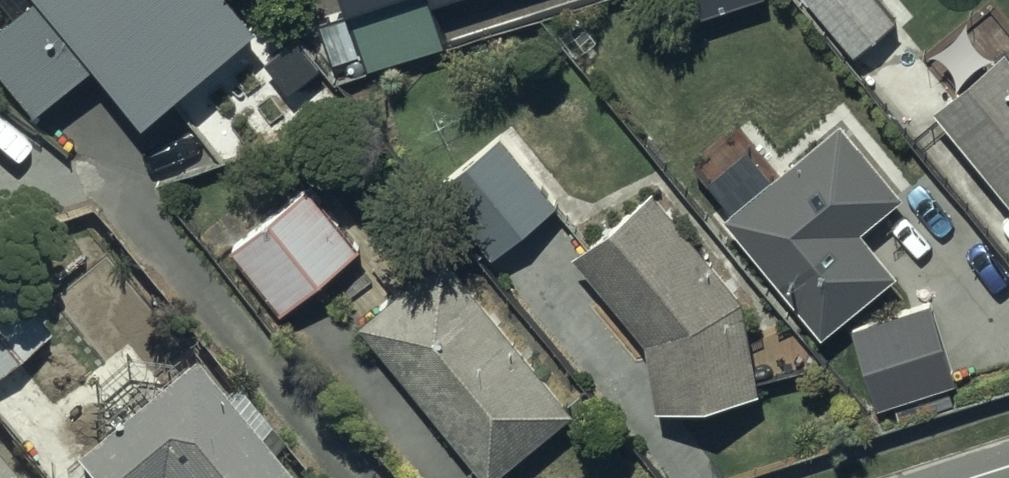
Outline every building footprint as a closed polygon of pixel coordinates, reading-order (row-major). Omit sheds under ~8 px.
[(0,5),(0,52),(35,95),(94,47),(139,103),(256,9),(249,0),(6,0),(0,5)] [(442,32),(431,0),(346,0),(366,58),(442,32)] [(847,54),(890,16),(876,0),(799,0),(847,54)] [(924,106),(1008,209),(1008,67),(994,49),(924,106)] [(833,121),(717,216),(815,334),(889,273),(852,229),(894,194),(833,121)] [(734,295),(642,180),(597,204),(567,197),(513,127),(496,140),(493,136),(431,185),(485,255),(550,205),(578,241),(562,253),(637,341),(647,408),(749,392),(747,382),(809,367),(782,333),(741,345),(734,295)] [(298,184),(222,248),(275,310),(350,246),(298,184)] [(350,322),(476,477),(481,477),(566,409),(412,220),(361,261),(387,292),(350,322)] [(45,329),(0,273),(0,365),(45,329)] [(61,456),(81,477),(146,477),(281,477),(179,358),(61,456)]
